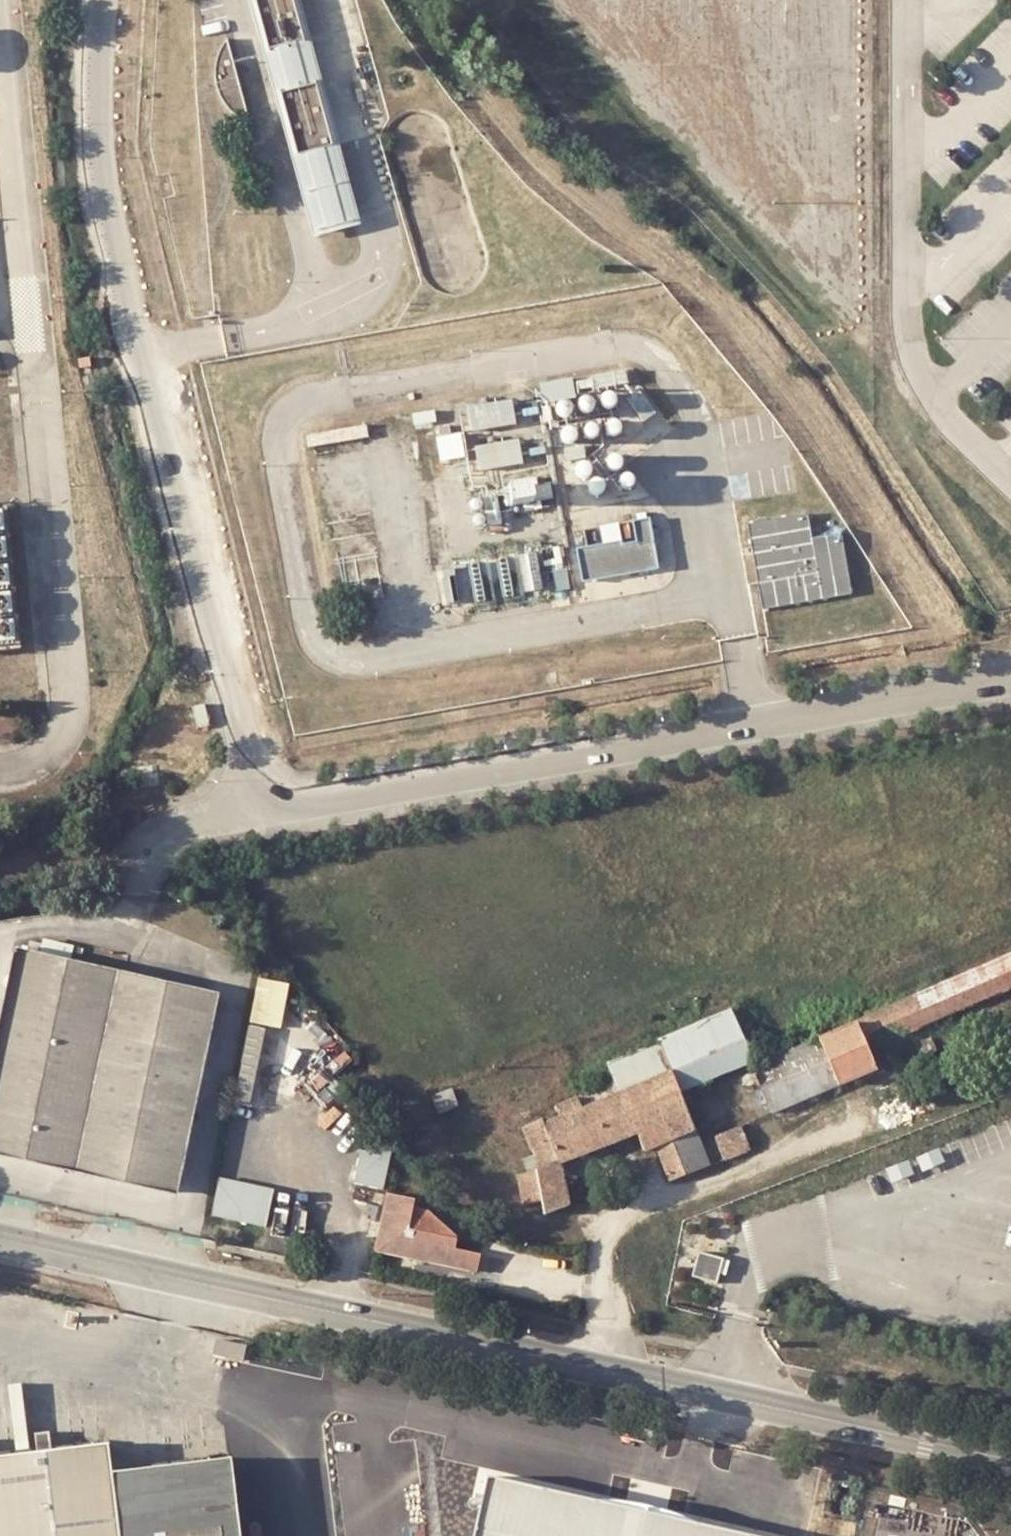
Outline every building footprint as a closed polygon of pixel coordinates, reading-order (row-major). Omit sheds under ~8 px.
[(274,52),(310,43),(299,0),(260,0),(274,52)] [(310,43),(274,52),(285,94),(321,84),(310,43)] [(255,124),(233,44),(232,44),(227,49),(224,54),(221,59),(218,66),(217,71),(216,79),(216,85),(218,91),(220,98),(223,104),(227,109),(232,114),(237,117),(243,121),(250,123),(255,124)] [(321,84),(285,94),(302,159),(338,149),(321,84)] [(338,149),(302,159),(322,235),(358,225),(338,149)] [(90,356),(78,358),(80,368),(92,366),(90,356)] [(632,370),(598,376),(600,389),(634,383),(632,370)] [(644,388),(632,397),(649,422),(661,413),(644,388)] [(511,399),(468,405),(472,430),(515,423),(511,399)] [(439,419),(437,407),(415,411),(417,423),(439,419)] [(477,445),(481,469),(522,462),(517,438),(477,445)] [(531,481),(509,485),(512,501),(534,497),(534,496),(532,484),(531,481)] [(552,481),(532,484),(534,496),(554,493),(552,481)] [(482,493),(487,527),(503,525),(498,490),(482,493)] [(751,532),(764,607),(853,592),(842,532),(813,536),(808,512),(749,521),(751,532)] [(15,652),(2,513),(0,513),(0,654),(15,652)] [(604,543),(576,548),(583,581),(662,567),(653,516),(638,518),(642,541),(622,544),(621,539),(604,543)] [(601,526),(604,543),(621,539),(618,522),(601,526)] [(567,567),(552,569),(556,592),(570,590),(567,567)] [(204,703),(192,706),(196,727),(209,725),(204,703)] [(45,933),(42,948),(73,955),(76,940),(45,933)] [(17,942),(0,1023),(0,1149),(179,1189),(220,988),(73,955),(42,948),(17,942)] [(855,1024),(867,1050),(1010,989),(1010,958),(855,1024)] [(260,975),(234,1100),(265,1107),(292,982),(260,975)] [(610,1063),(615,1077),(622,1093),(670,1072),(679,1093),(752,1059),(730,1011),(660,1042),(610,1063)] [(855,1024),(818,1040),(837,1086),(875,1070),(867,1050),(855,1024)] [(837,1086),(818,1040),(754,1068),(773,1114),(837,1086)] [(535,1172),(540,1203),(543,1216),(566,1207),(561,1163),(601,1148),(635,1135),(642,1154),(655,1148),(670,1182),(710,1167),(702,1146),(679,1093),(670,1072),(622,1093),(615,1077),(573,1097),(574,1101),(552,1109),(556,1120),(545,1126),(544,1121),(522,1129),(533,1158),(539,1170),(535,1172)] [(459,1089),(435,1097),(443,1121),(467,1111),(459,1089)] [(714,1141),(722,1163),(751,1151),(739,1123),(733,1127),(734,1132),(714,1141)] [(395,1145),(365,1138),(355,1182),(386,1189),(395,1145)] [(524,1161),(526,1172),(535,1172),(539,1170),(533,1158),(524,1161)] [(535,1172),(526,1172),(519,1175),(522,1208),(536,1204),(540,1203),(535,1172)] [(214,1214),(266,1225),(274,1187),(222,1175),(214,1214)] [(417,1198),(388,1192),(375,1251),(478,1273),(482,1254),(457,1248),(459,1239),(431,1209),(415,1205),(417,1198)] [(728,1258),(702,1251),(695,1276),(721,1283),(728,1258)] [(37,1452),(51,1450),(49,1428),(33,1430),(37,1452)] [(111,1472),(108,1443),(51,1450),(37,1452),(0,1456),(0,1535),(118,1535),(111,1472)] [(232,1460),(111,1472),(118,1535),(241,1535),(232,1460)] [(486,1475),(472,1535),(758,1535),(486,1475)]
